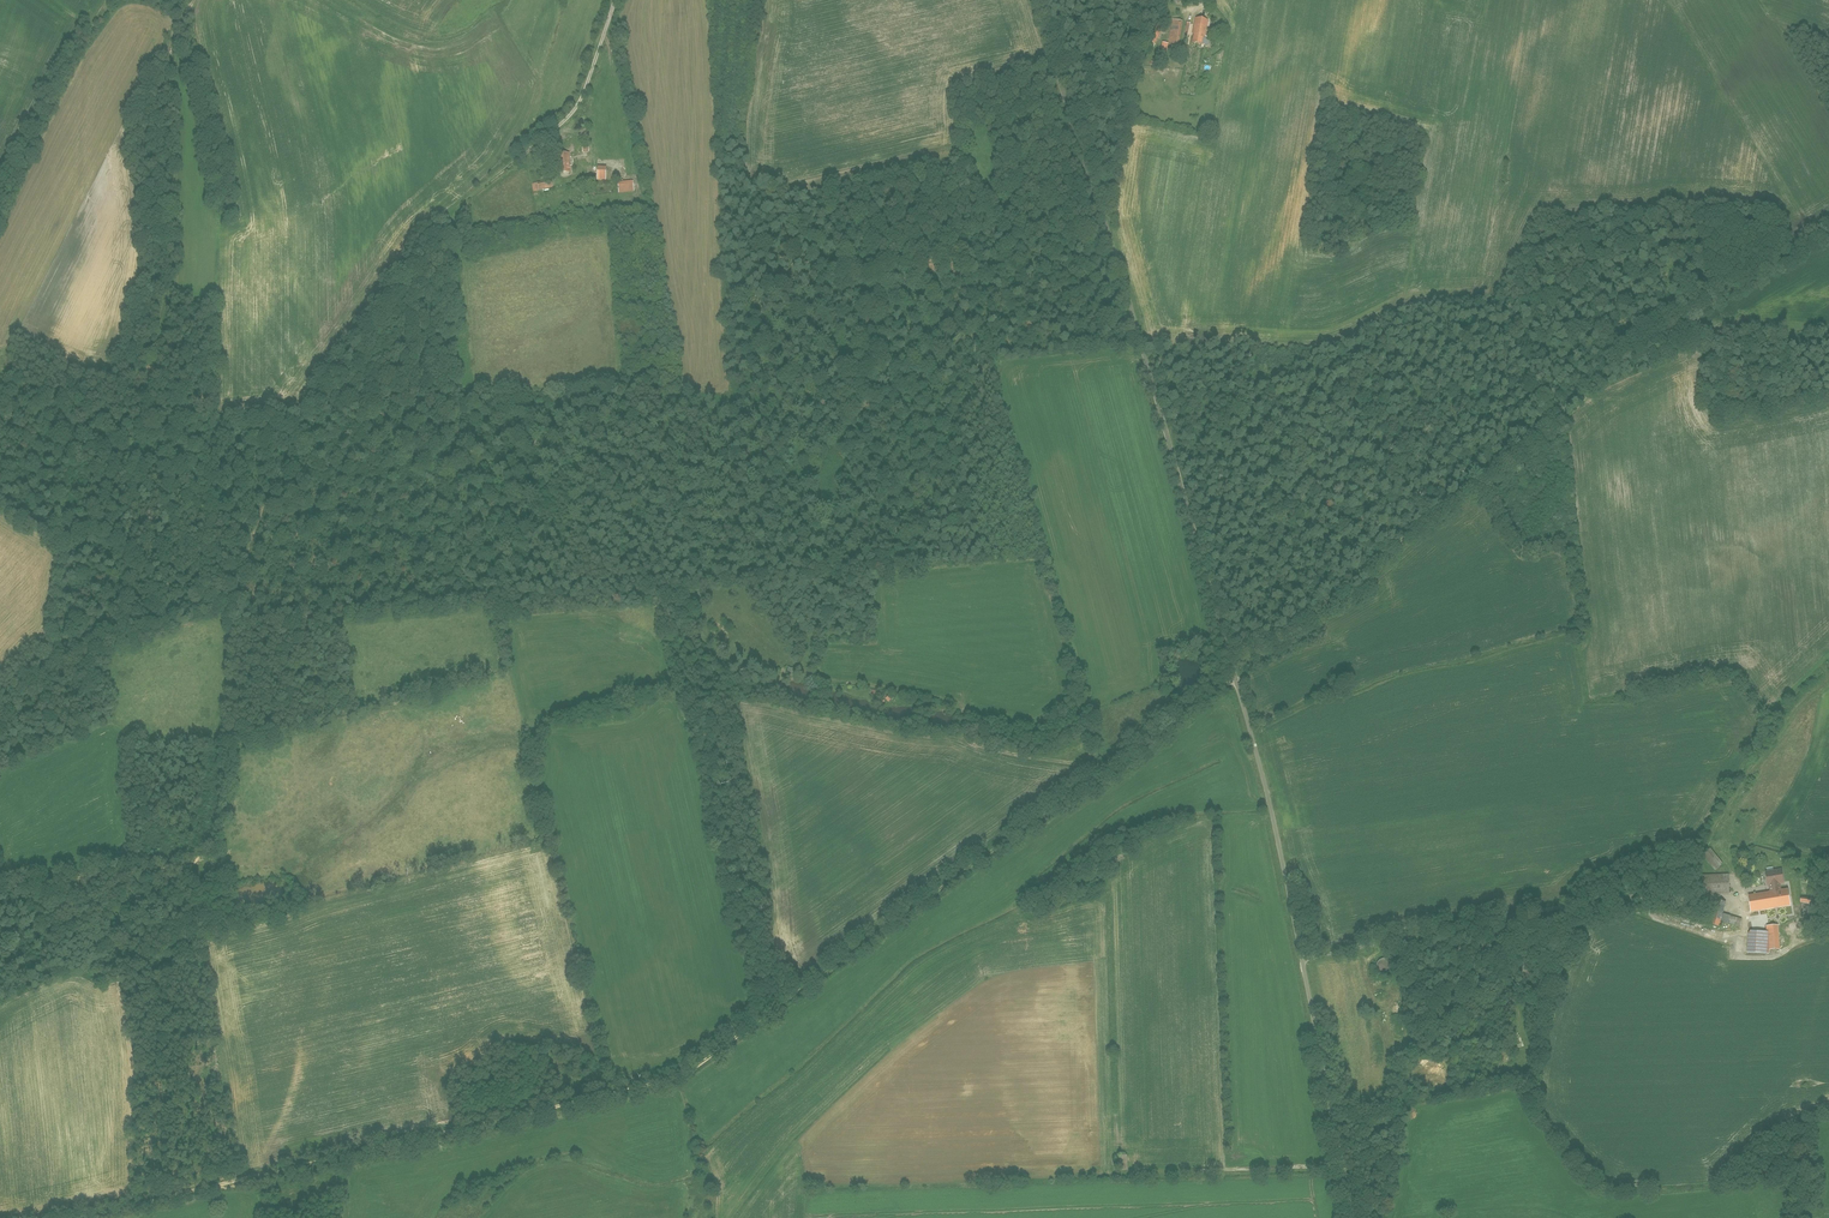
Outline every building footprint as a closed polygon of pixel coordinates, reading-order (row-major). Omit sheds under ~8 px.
[(1193,17),(1189,45),(1205,47),(1209,20),(1193,17)] [(1167,46),(1177,47),(1181,21),(1170,20),(1167,46)] [(582,146),(582,154),(590,155),(590,146),(582,146)] [(555,175),(572,174),(571,154),(554,155),(555,175)] [(596,171),(597,181),(607,180),(606,170),(596,171)] [(618,181),(619,194),(633,193),(632,180),(618,181)] [(534,185),(535,193),(554,190),(553,182),(534,185)] [(1714,847),(1707,853),(1718,865),(1725,859),(1714,847)] [(1779,890),(1778,883),(1784,882),(1783,870),(1765,872),(1767,884),(1770,884),(1771,891),(1748,894),(1750,912),(1792,906),(1790,889),(1779,890)] [(1704,874),(1704,891),(1730,890),(1730,873),(1704,874)] [(1801,900),(1800,912),(1813,913),(1814,902),(1801,900)] [(1715,906),(1711,926),(1720,927),(1724,908),(1715,906)] [(1770,951),(1780,950),(1778,911),(1768,912),(1770,951)] [(1747,931),(1747,953),(1768,953),(1768,932),(1747,931)] [(1129,1171),(1128,1155),(1119,1155),(1119,1171),(1129,1171)]
